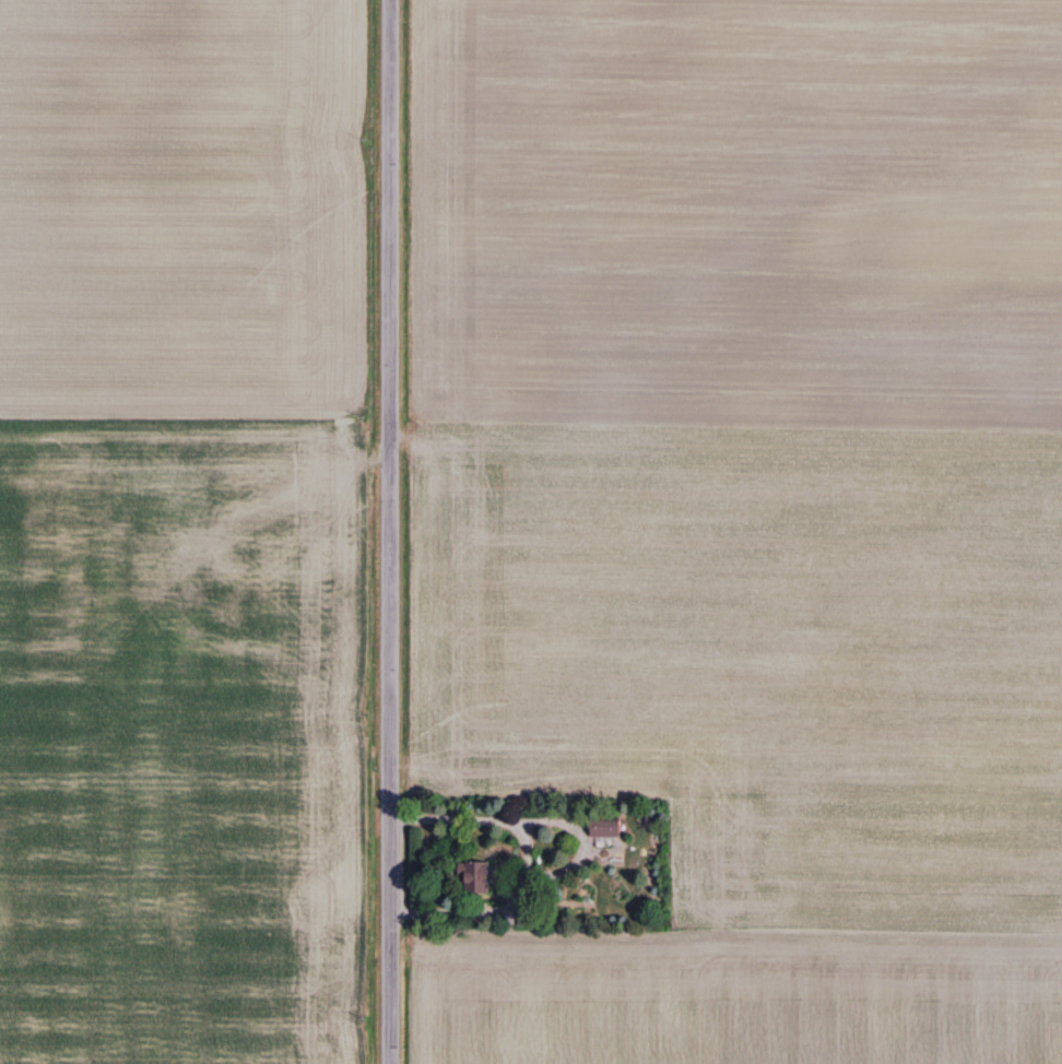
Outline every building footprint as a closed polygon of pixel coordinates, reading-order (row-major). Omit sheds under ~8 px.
[(592,821),(592,838),(621,838),(621,821),(592,821)] [(491,864),(461,864),(461,894),(491,894),(491,864)]
